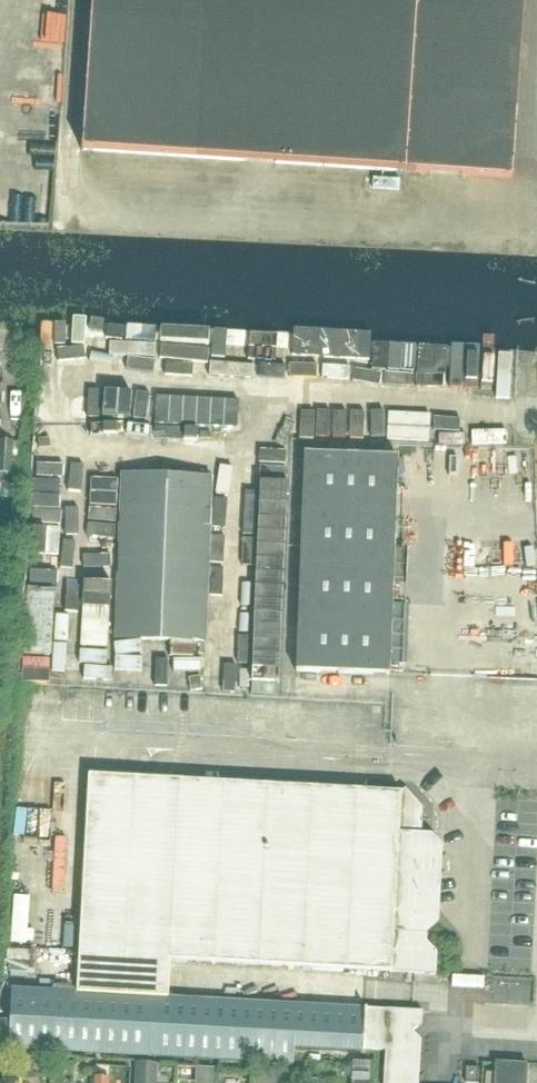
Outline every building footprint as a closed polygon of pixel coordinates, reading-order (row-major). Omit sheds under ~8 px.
[(81,152),(404,173),(511,179),(523,0),(91,0),(81,152)] [(15,474),(17,452),(13,452),(13,441),(0,441),(0,474),(15,474)] [(397,458),(303,455),(296,673),(389,676),(397,458)] [(120,477),(115,640),(205,643),(211,480),(120,477)] [(500,541),(499,560),(536,561),(536,543),(500,541)] [(390,973),(435,975),(436,953),(426,942),(426,934),(416,922),(422,809),(405,790),(400,794),(177,781),(167,960),(390,973)] [(363,1054),(364,1050),(363,1050),(365,1010),(165,999),(77,994),(11,990),(8,1049),(8,1050),(293,1065),(294,1050),(363,1054)] [(387,1010),(387,1011),(365,1010),(363,1050),(364,1050),(385,1052),(385,1050),(392,1051),(412,1032),(412,1033),(421,1024),(422,1012),(387,1010)] [(412,1032),(392,1051),(385,1050),(385,1052),(385,1054),(384,1082),(418,1082),(420,1042),(421,1042),(412,1033),(412,1032)] [(49,1078),(51,1057),(14,1055),(13,1076),(49,1078)] [(157,1064),(136,1063),(135,1082),(156,1082),(157,1064)] [(526,1066),(509,1065),(495,1064),(494,1082),(525,1082),(526,1066)] [(478,1068),(465,1068),(465,1082),(477,1082),(478,1068)]
